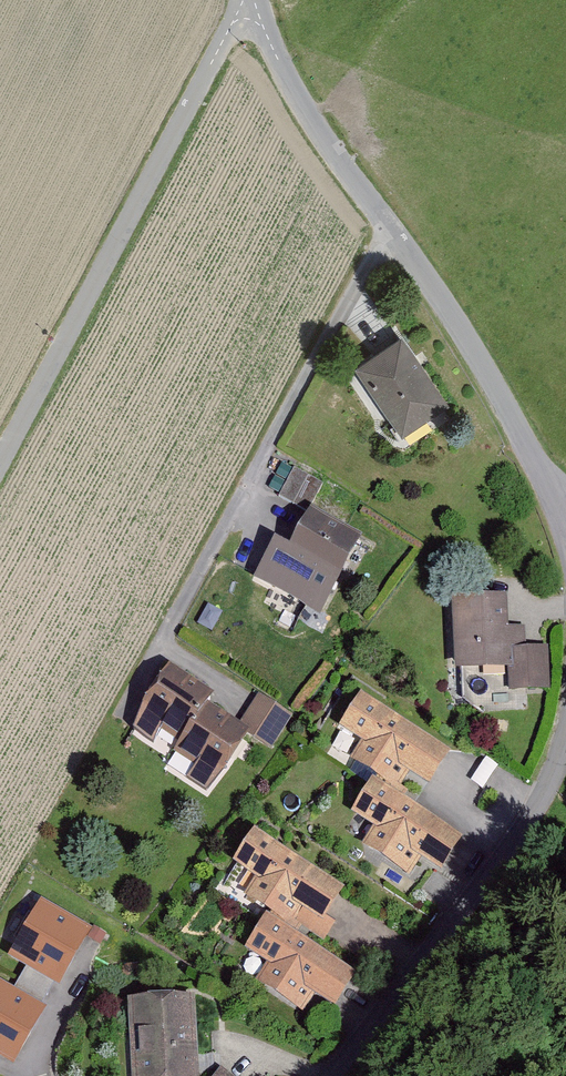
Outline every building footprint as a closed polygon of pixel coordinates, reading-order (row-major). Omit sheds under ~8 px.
[(407,335),(356,366),(401,438),(451,407),(407,335)] [(365,537),(317,511),(298,545),(281,536),(256,582),(320,618),(365,537)] [(526,598),(461,599),(461,672),(508,672),(508,695),(550,695),(550,651),(526,651),(526,598)] [(244,724),(178,673),(132,734),(210,794),(251,740),(270,754),(292,724),(262,701),(244,724)] [(342,834),(368,851),(431,892),(467,837),(418,806),(453,753),(366,697),(328,756),(374,786),(342,834)] [(272,965),(261,983),(330,1026),(363,973),(314,942),(348,889),(255,831),(220,888),(268,917),(247,950),(272,965)] [(39,896),(7,951),(58,981),(91,926),(39,896)] [(13,1061),(45,1004),(0,980),(0,1054),(13,1061)] [(130,1001),(132,1075),(200,1075),(198,999),(130,1001)] [(213,1075),(237,1075),(222,1065),(213,1075)]
